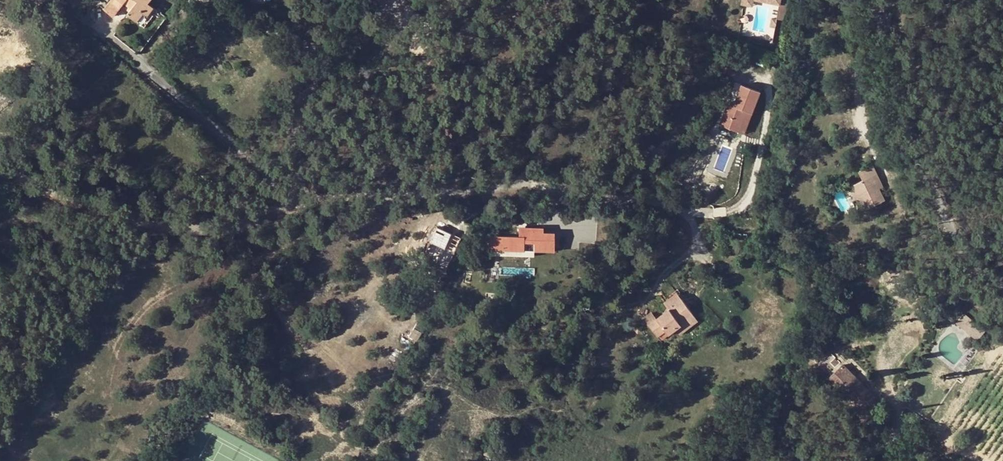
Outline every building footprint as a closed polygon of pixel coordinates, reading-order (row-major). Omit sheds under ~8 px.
[(128,11),(137,18),(145,9),(149,12),(154,5),(148,1),(149,0),(109,0),(104,6),(114,13),(122,4),(125,0),(133,6),(130,10),(128,11)] [(125,0),(122,4),(130,10),(133,6),(125,0)] [(777,17),(788,19),(790,1),(782,0),(780,2),(777,17)] [(154,16),(160,9),(154,5),(149,12),(154,16)] [(145,9),(137,18),(146,25),(154,16),(149,12),(145,9)] [(748,108),(752,110),(761,90),(741,83),(733,102),(728,100),(719,121),(739,129),(748,108)] [(739,129),(744,131),(752,110),(748,108),(739,129)] [(854,186),(860,199),(866,211),(885,202),(880,190),(874,177),(877,175),(873,166),(860,172),(864,181),(854,186)] [(874,177),(880,190),(884,188),(877,175),(874,177)] [(860,199),(854,186),(851,188),(857,201),(860,199)] [(436,255),(433,264),(442,269),(446,259),(450,261),(459,238),(455,236),(456,234),(435,225),(429,241),(443,246),(439,256),(436,255)] [(510,242),(524,242),(533,242),(533,251),(553,251),(553,231),(542,231),(542,226),(510,226),(510,242)] [(584,259),(581,266),(587,269),(591,263),(584,259)] [(668,307),(682,298),(677,292),(664,302),(668,307)] [(399,304),(402,297),(396,294),(393,301),(399,304)] [(656,317),(648,323),(658,336),(666,330),(669,334),(677,328),(682,324),(684,327),(697,317),(682,298),(668,307),(656,317)] [(651,310),(643,316),(648,323),(656,317),(651,310)] [(979,338),(987,327),(964,311),(956,323),(979,338)] [(684,327),(686,329),(699,320),(697,317),(684,327)] [(677,328),(681,333),(686,329),(684,327),(682,324),(677,328)] [(814,355),(824,359),(831,352),(823,345),(814,355)] [(882,405),(860,382),(852,374),(843,364),(827,379),(857,410),(855,412),(864,422),(882,405)] [(866,376),(859,368),(852,374),(860,382),(866,376)]
